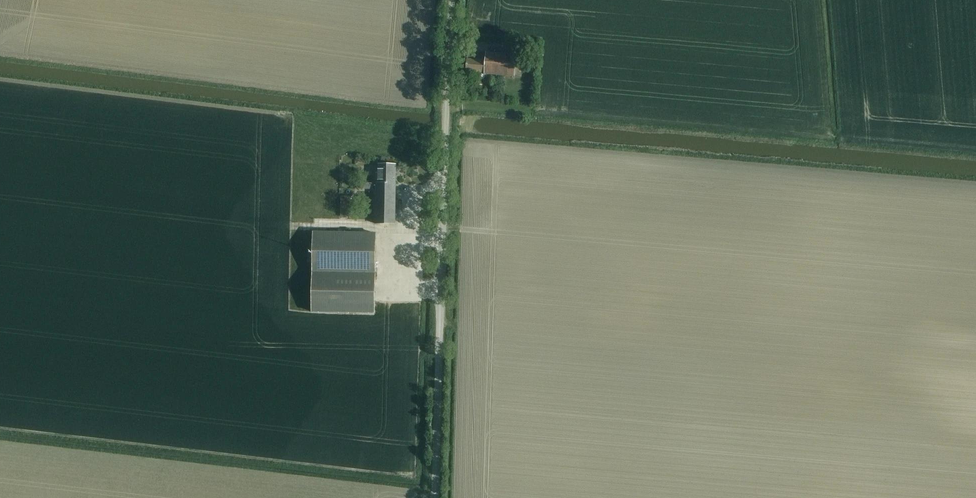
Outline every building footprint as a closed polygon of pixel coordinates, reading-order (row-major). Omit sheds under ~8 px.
[(485,61),(467,59),(466,72),(484,73),(484,74),(521,77),(523,55),(486,52),(485,61)] [(396,184),(396,165),(378,164),(378,173),(376,173),(376,183),(396,184)] [(395,224),(396,194),(396,184),(376,183),(375,223),(395,224)] [(350,218),(350,196),(341,196),(341,218),(350,218)] [(374,313),(375,264),(375,233),(315,232),(315,254),(315,262),(314,312),(374,313)]
